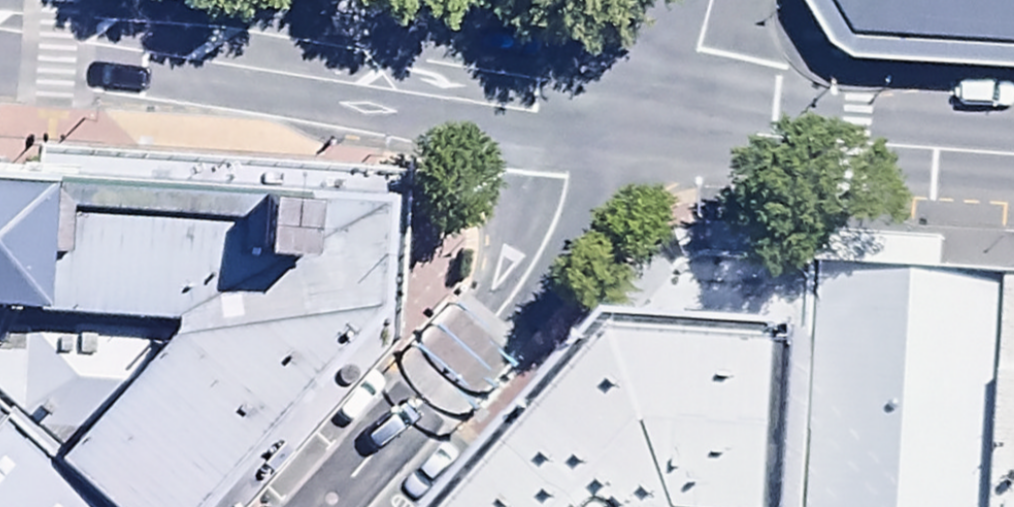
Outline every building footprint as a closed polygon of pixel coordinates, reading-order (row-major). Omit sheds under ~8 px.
[(1013,72),(1013,0),(812,0),(872,66),(1013,72)] [(0,180),(0,316),(55,320),(65,185),(0,180)] [(128,506),(206,506),(381,319),(396,197),(65,185),(55,320),(174,327),(167,374),(80,462),(128,506)] [(636,271),(438,506),(1013,506),(1013,275),(636,271)] [(0,418),(0,506),(96,506),(0,418)]
